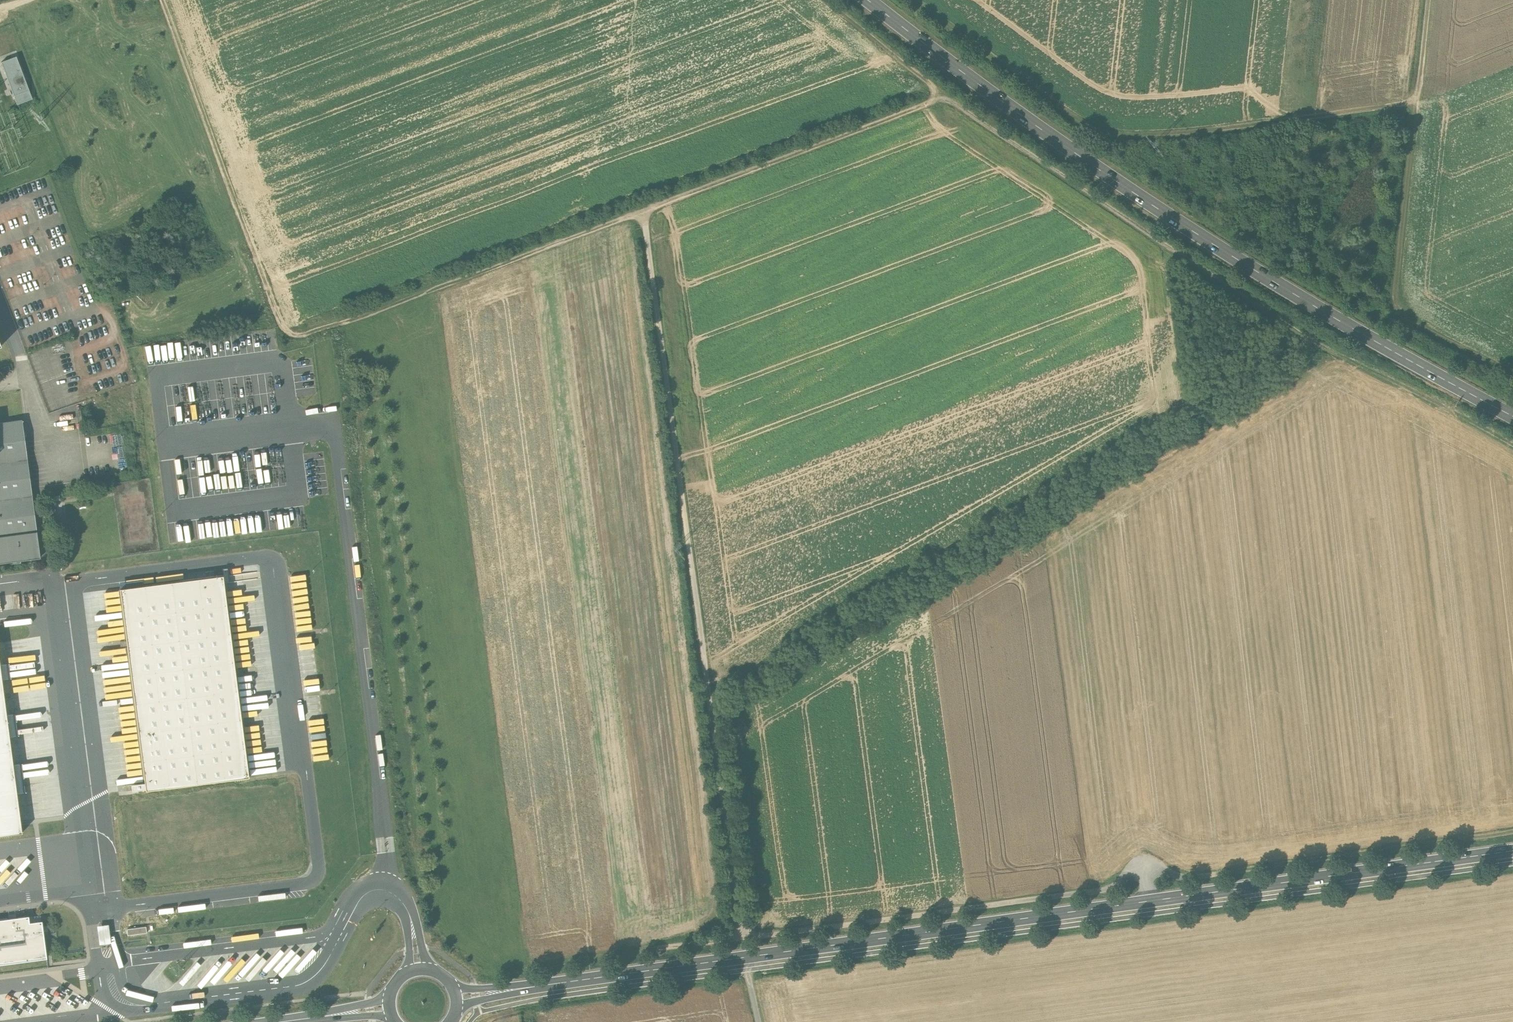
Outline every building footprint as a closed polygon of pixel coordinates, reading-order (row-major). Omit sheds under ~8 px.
[(16,56),(1,62),(17,105),(32,99),(16,56)] [(40,558),(22,420),(0,423),(0,563),(40,558)] [(176,543),(267,530),(265,514),(173,528),(176,543)] [(206,577),(119,588),(145,789),(146,789),(146,790),(249,777),(249,776),(223,575),(214,576),(206,577)] [(22,833),(0,669),(0,836),(22,833)] [(0,920),(0,965),(47,959),(42,921),(30,923),(29,916),(0,920)] [(106,927),(100,928),(102,942),(108,941),(106,927)] [(146,927),(127,929),(128,935),(147,933),(146,927)]
